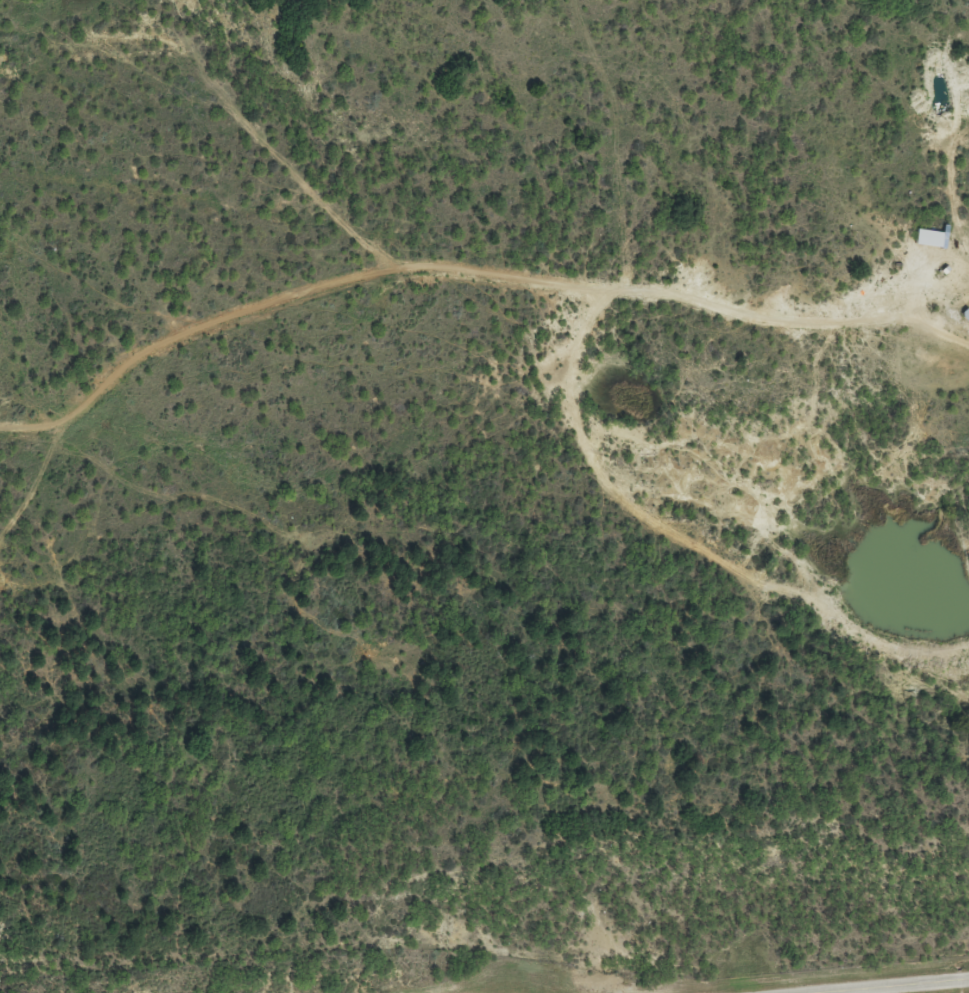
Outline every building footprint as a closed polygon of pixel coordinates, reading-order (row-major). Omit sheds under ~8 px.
[(942,240),(913,237),(911,253),(940,256),(942,240)]
